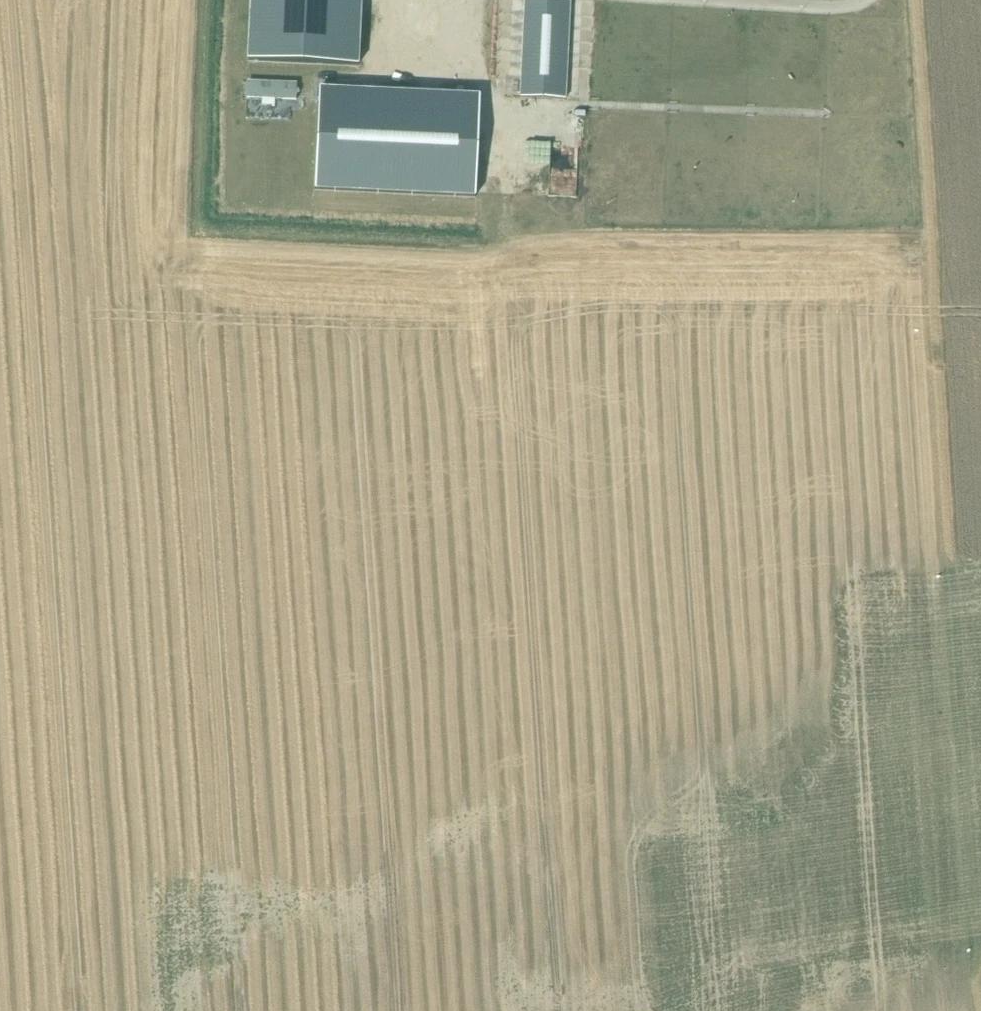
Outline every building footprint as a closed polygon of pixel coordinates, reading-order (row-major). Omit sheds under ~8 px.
[(246,60),(314,63),(358,65),(361,0),(249,0),(246,60)] [(520,97),(565,99),(569,0),(524,0),(520,97)] [(246,81),(245,98),(252,98),(296,100),(296,95),(298,93),(298,90),(297,90),(296,89),(296,86),(297,83),(246,81)] [(318,100),(314,189),(474,196),(474,191),(478,94),(318,87),(318,100)] [(252,101),(251,118),(275,119),(276,102),(252,101)]
